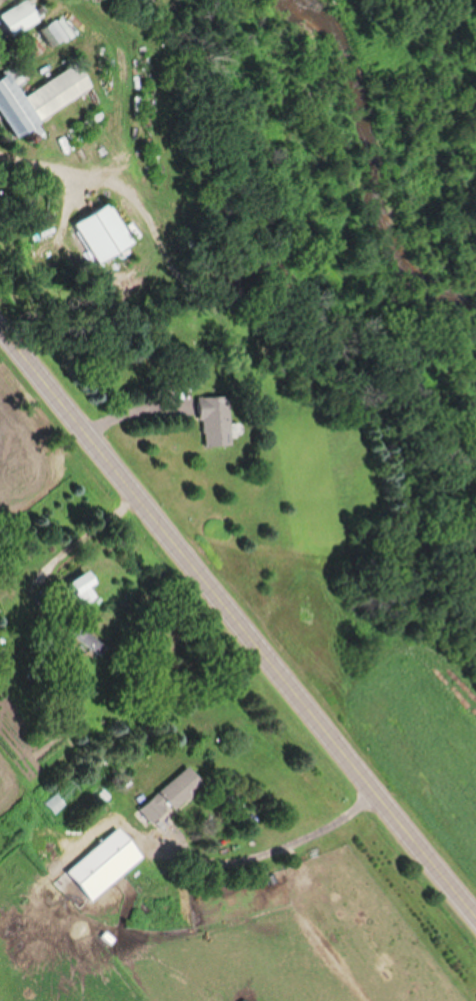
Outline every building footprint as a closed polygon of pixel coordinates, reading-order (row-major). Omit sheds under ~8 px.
[(9,40),(34,21),(19,1),(0,15),(0,27),(9,40)] [(72,65),(15,99),(0,75),(0,130),(5,138),(87,89),(72,65)] [(69,222),(92,264),(128,245),(104,203),(69,222)] [(223,397),(194,398),(196,448),(224,447),(223,397)] [(59,583),(72,607),(89,598),(76,574),(59,583)] [(95,655),(101,646),(70,626),(64,634),(95,655)] [(197,786),(183,768),(133,806),(147,824),(197,786)] [(114,883),(140,857),(112,829),(85,855),(114,883)]
